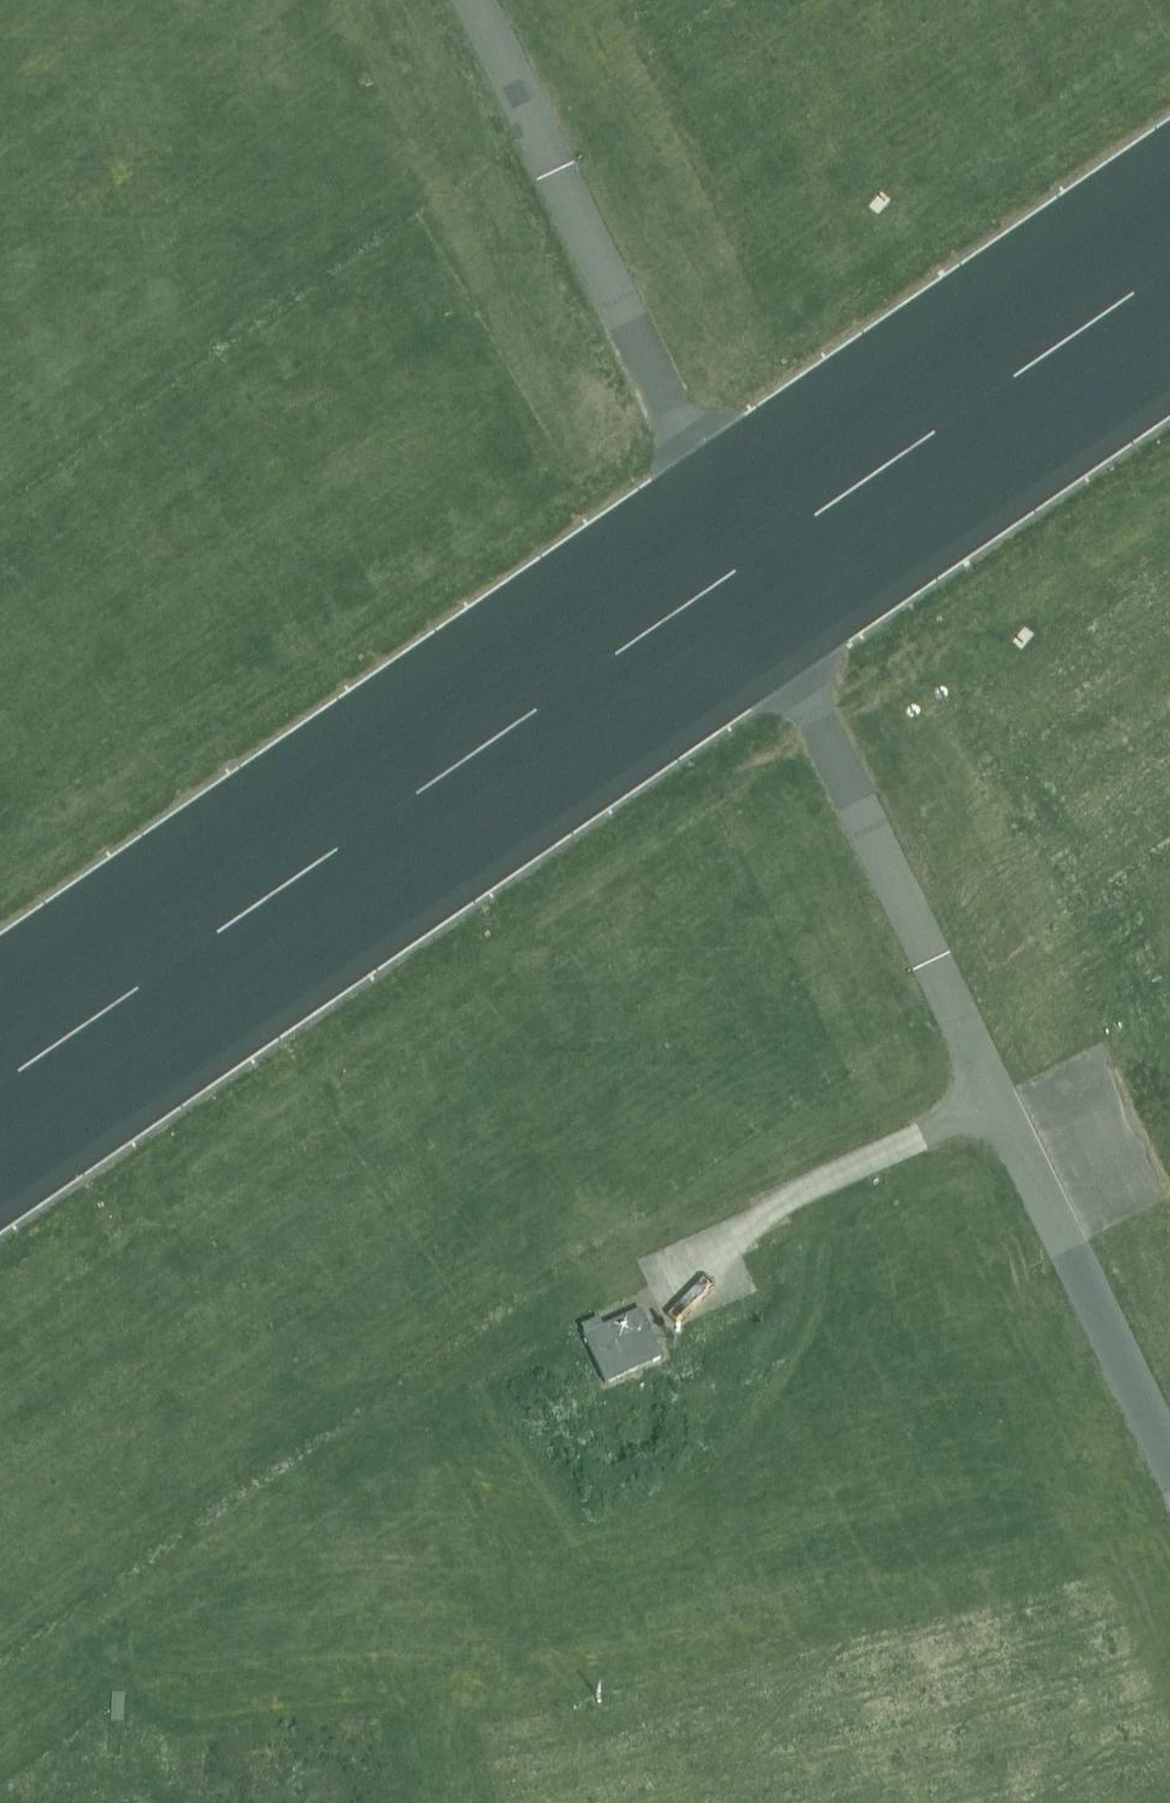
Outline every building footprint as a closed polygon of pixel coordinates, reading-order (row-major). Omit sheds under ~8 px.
[(647,1352),(652,1363),(661,1359),(640,1313),(601,1331),(599,1325),(595,1323),(584,1328),(582,1332),(585,1338),(583,1339),(605,1385),(640,1369),(635,1358),(647,1352)]
